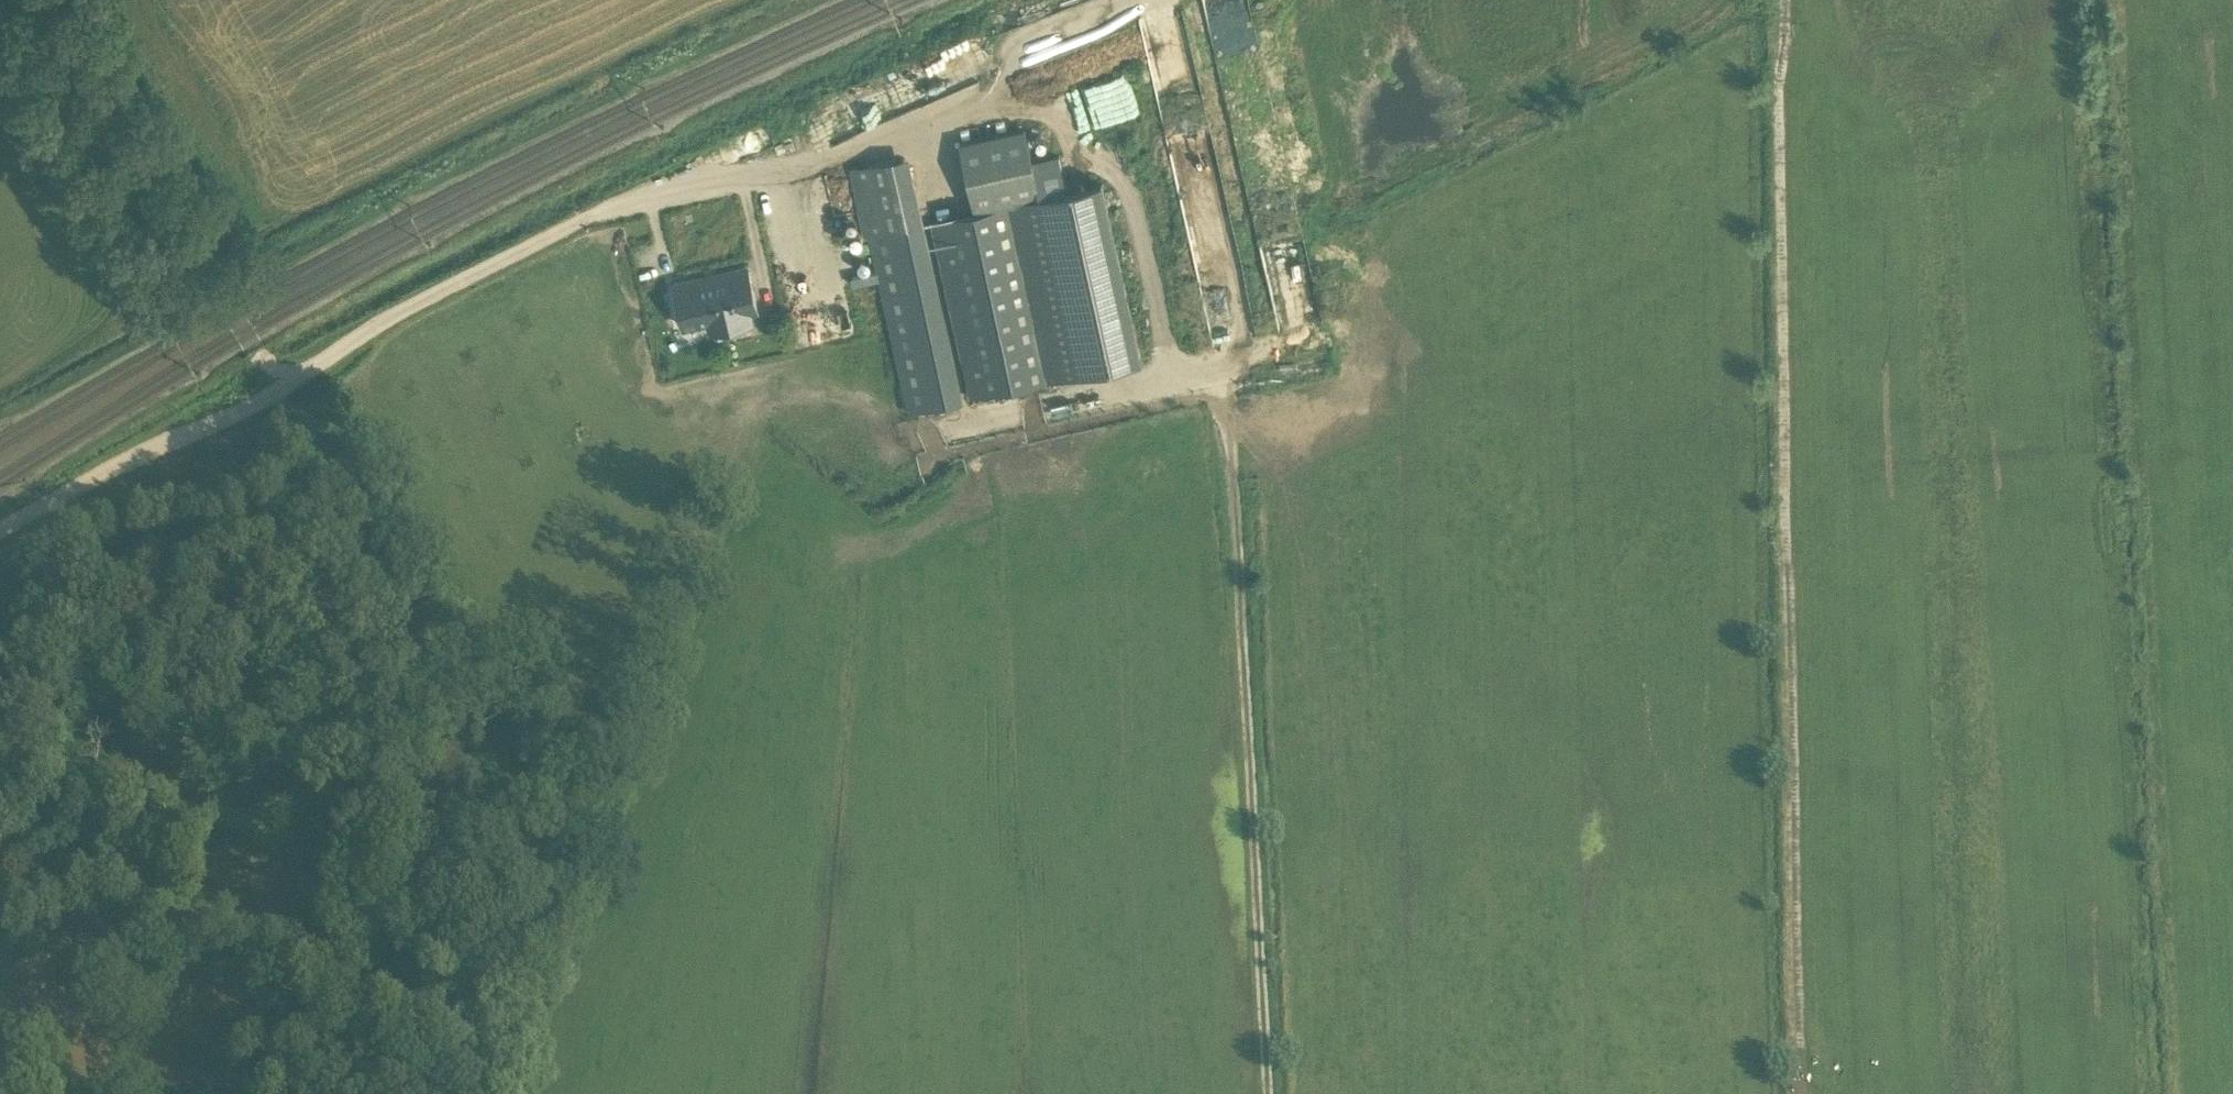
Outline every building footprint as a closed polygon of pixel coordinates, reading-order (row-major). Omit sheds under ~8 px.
[(976,212),(932,222),(971,397),(1141,359),(1102,183),(1040,197),(1025,128),(960,142),(976,212)] [(949,402),(895,159),(850,169),(865,238),(869,237),(908,411),(949,402)] [(648,255),(646,244),(632,247),(634,258),(648,255)] [(758,309),(747,266),(713,274),(726,327),(739,324),(736,314),(751,311),(758,309)] [(726,327),(713,274),(674,284),(684,327),(708,321),(723,318),(725,327),(726,327)]
